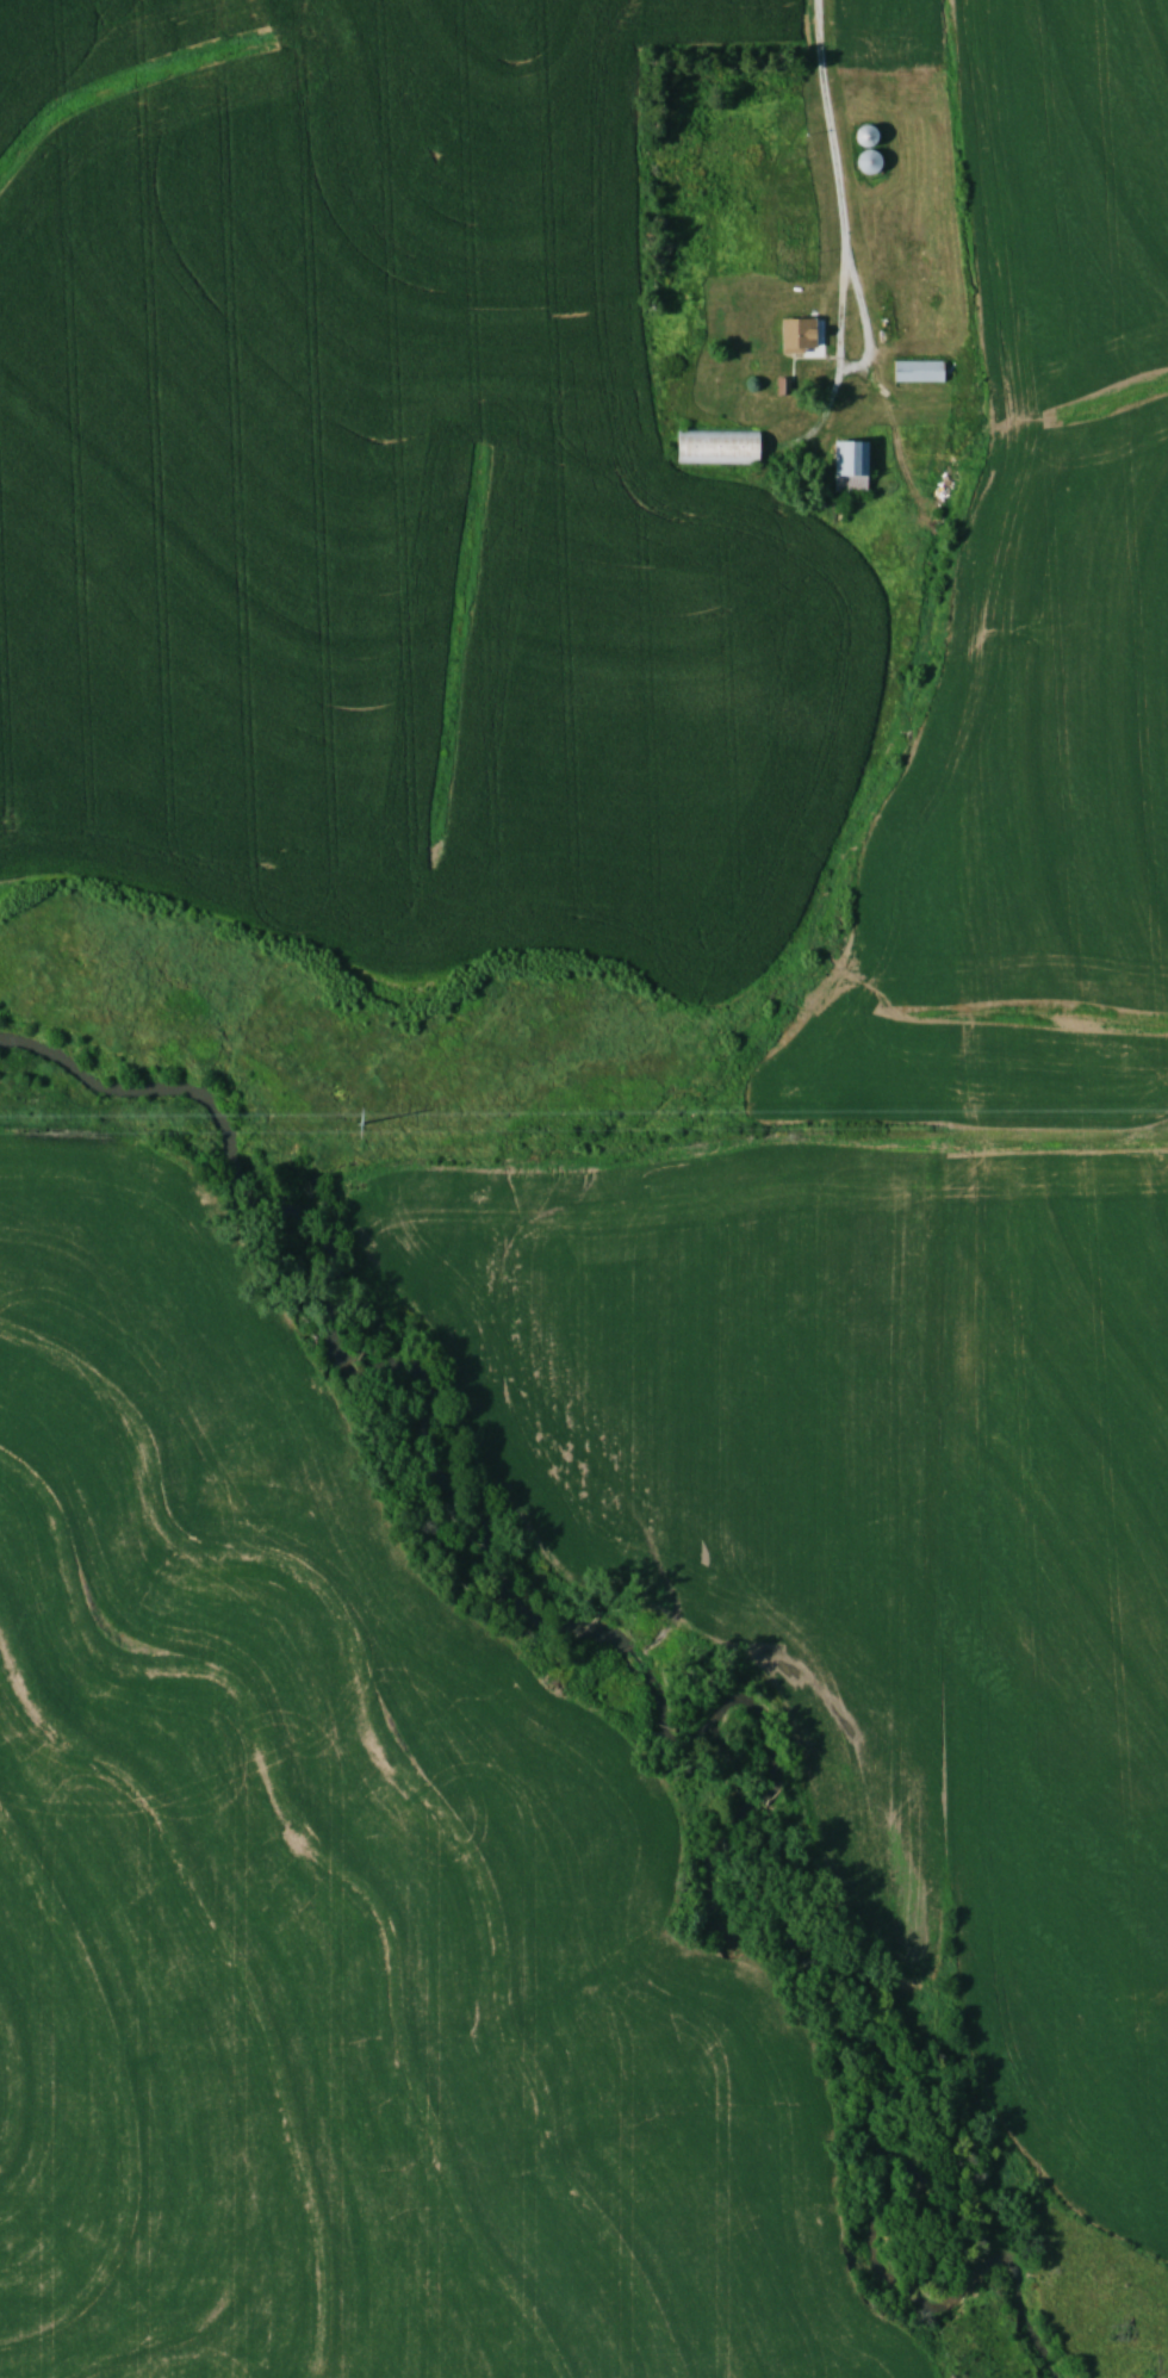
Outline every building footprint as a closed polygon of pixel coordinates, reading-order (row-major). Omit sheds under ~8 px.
[(875,132),(860,122),(849,138),(864,148),(875,132)] [(856,175),(877,175),(876,151),(855,152),(856,175)] [(777,318),(777,349),(813,349),(812,318),(777,318)] [(891,382),(940,382),(940,362),(891,362),(891,382)] [(755,465),(755,433),(673,433),(673,465),(755,465)] [(830,493),(862,493),(862,441),(830,441),(830,493)]
